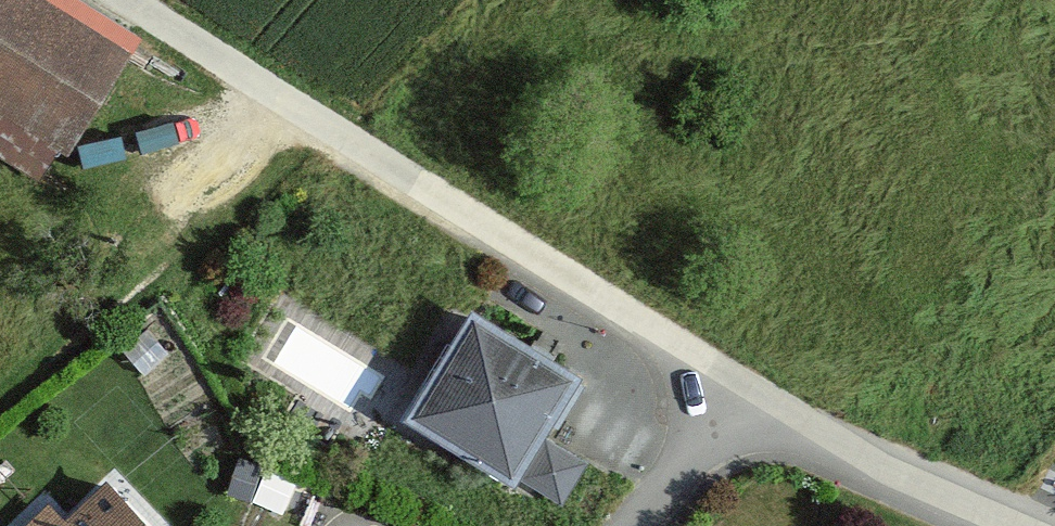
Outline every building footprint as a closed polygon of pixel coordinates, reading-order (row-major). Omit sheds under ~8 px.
[(75,0),(0,0),(0,163),(43,189),(64,155),(73,160),(145,43),(75,0)] [(515,482),(578,380),(469,314),(406,415),(515,482)] [(28,525),(157,525),(110,478),(65,521),(50,505),(28,525)]
